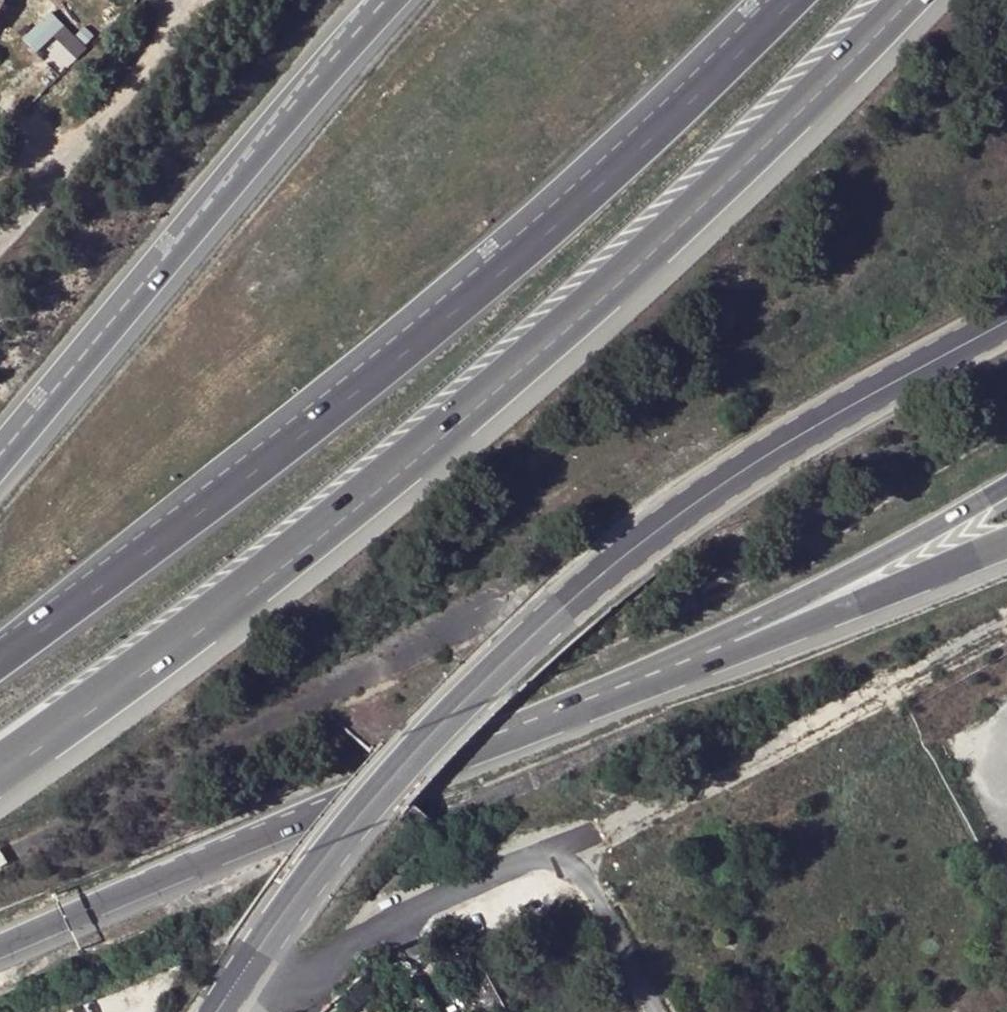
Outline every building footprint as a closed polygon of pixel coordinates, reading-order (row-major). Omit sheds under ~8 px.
[(26,36),(62,69),(87,41),(51,9),(26,36)]
